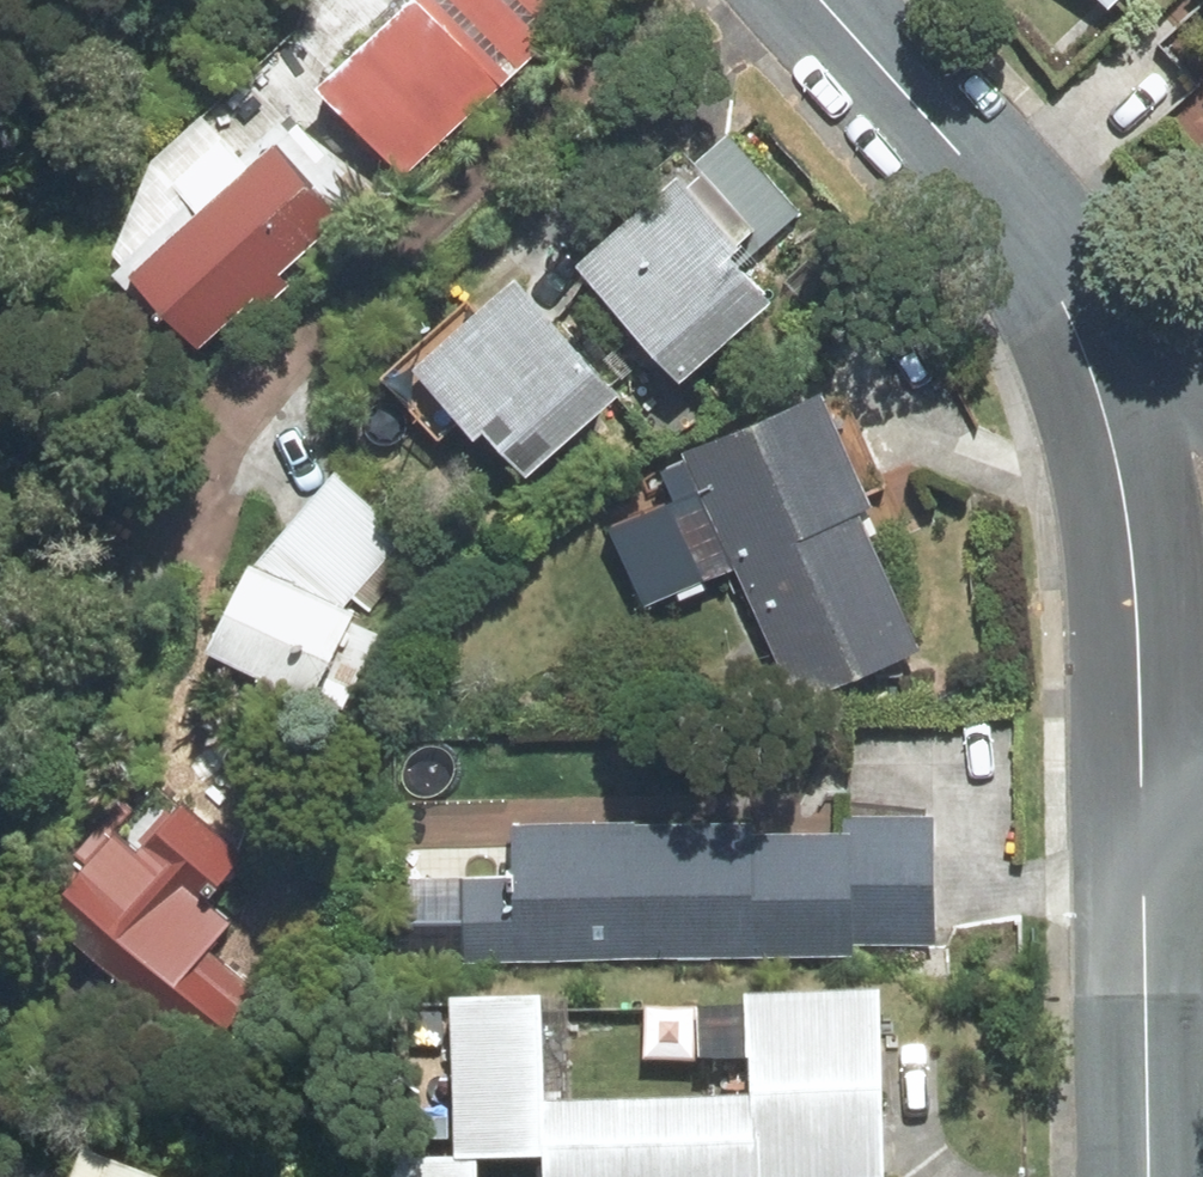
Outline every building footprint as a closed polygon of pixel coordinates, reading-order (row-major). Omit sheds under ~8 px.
[(326,83),(403,167),(557,26),(533,0),(416,0),(326,83)] [(1202,101),(1202,0),(1176,0),(1141,32),(1202,101)] [(321,215),(258,147),(129,266),(192,334),(321,215)] [(656,193),(580,262),(675,365),(751,295),(656,193)] [(599,390),(507,290),(423,368),(515,467),(599,390)] [(797,399),(687,447),(795,690),(905,642),(797,399)] [(257,569),(242,562),(203,643),(300,690),(339,609),(399,541),(332,483),(257,569)] [(226,853),(156,791),(52,907),(202,1039),(245,991),(195,947),(221,918),(192,892),(226,853)] [(515,865),(443,866),(445,949),(930,939),(928,836),(515,845),(515,865)] [(887,1022),(752,1025),(753,1104),(567,1108),(566,1028),(467,1030),(470,1162),(545,1161),(545,1176),(890,1176),(887,1022)]
